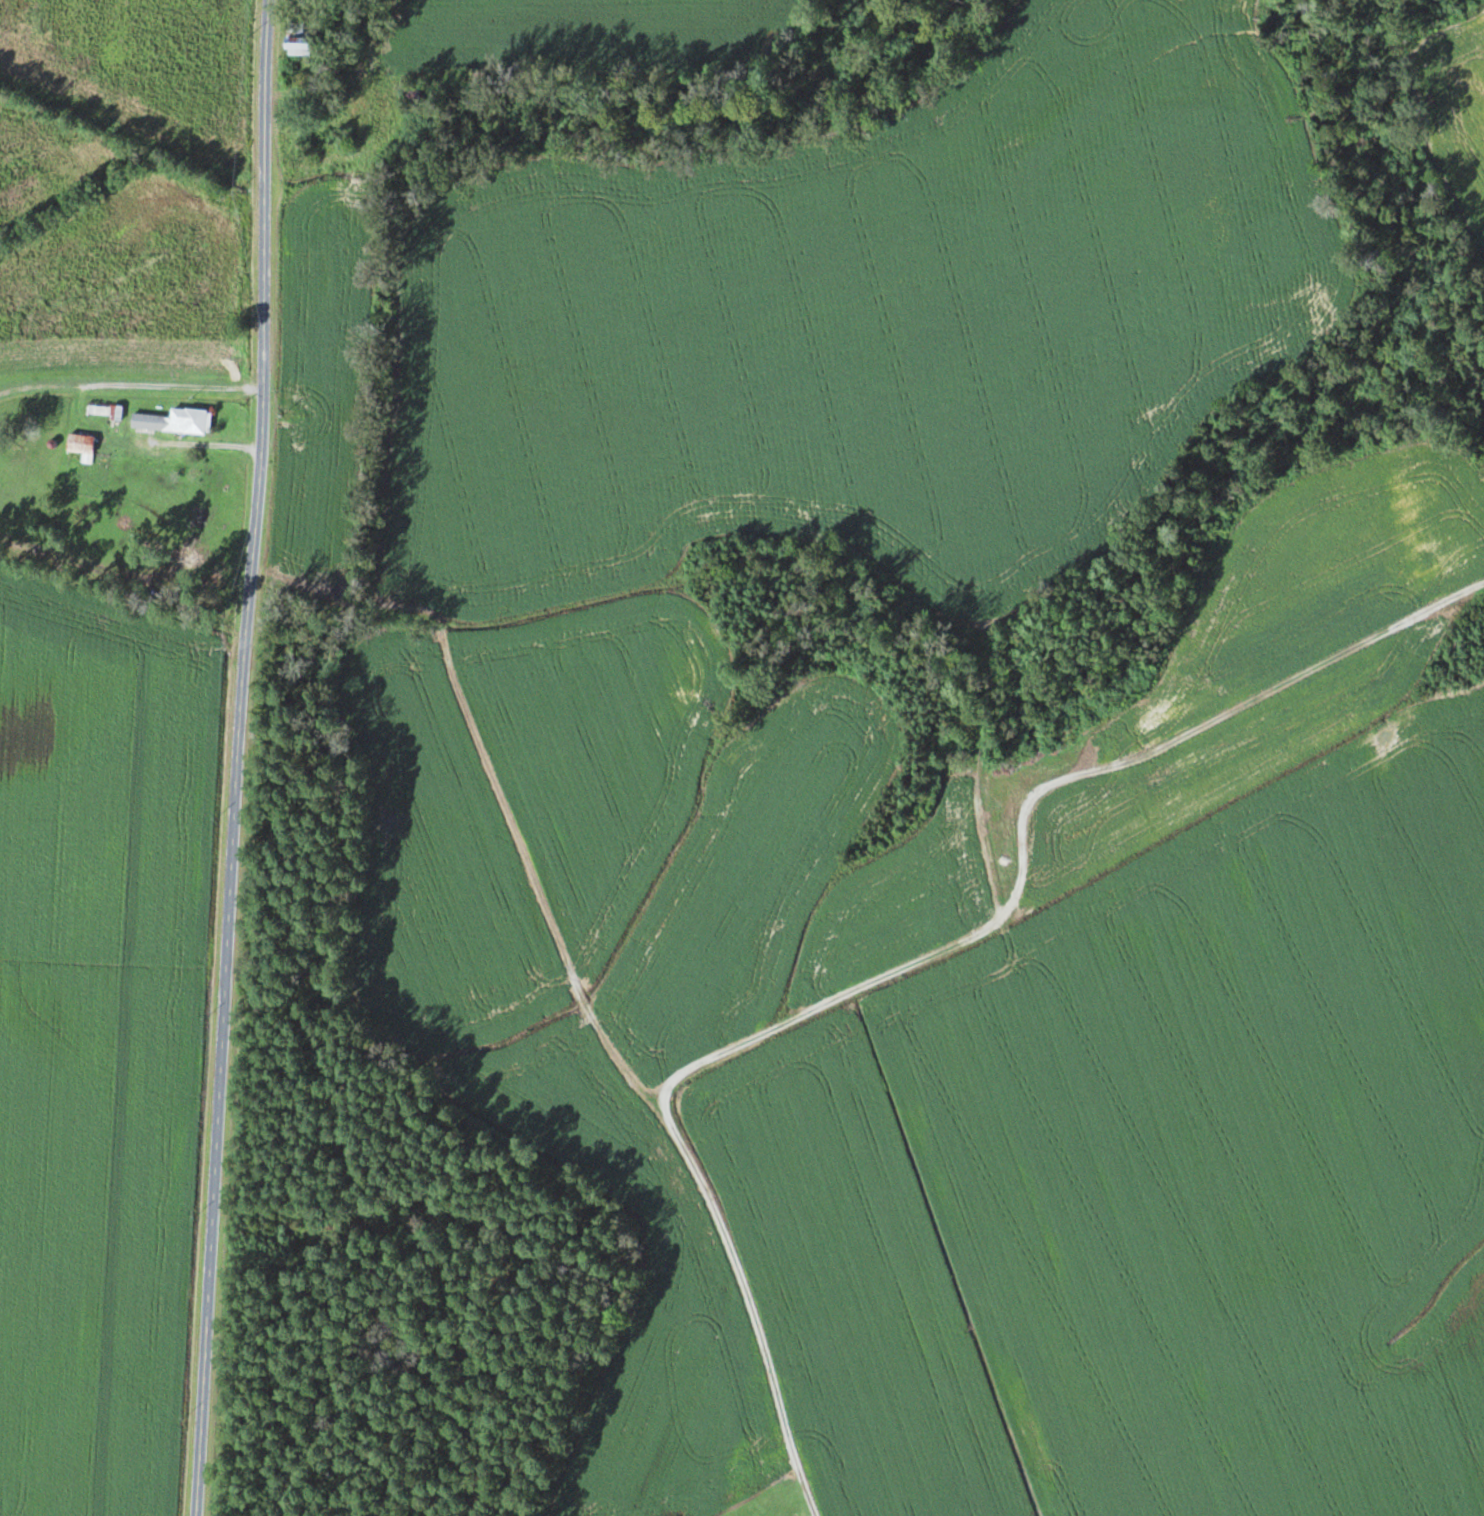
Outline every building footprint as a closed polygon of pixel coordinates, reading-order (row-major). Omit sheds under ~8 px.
[(282,55),(308,55),(308,20),(285,20),(285,37),(282,37),(282,55)] [(210,410),(169,407),(168,416),(130,414),(129,429),(209,434),(210,410)] [(65,453),(94,453),(94,435),(65,435),(65,453)]
